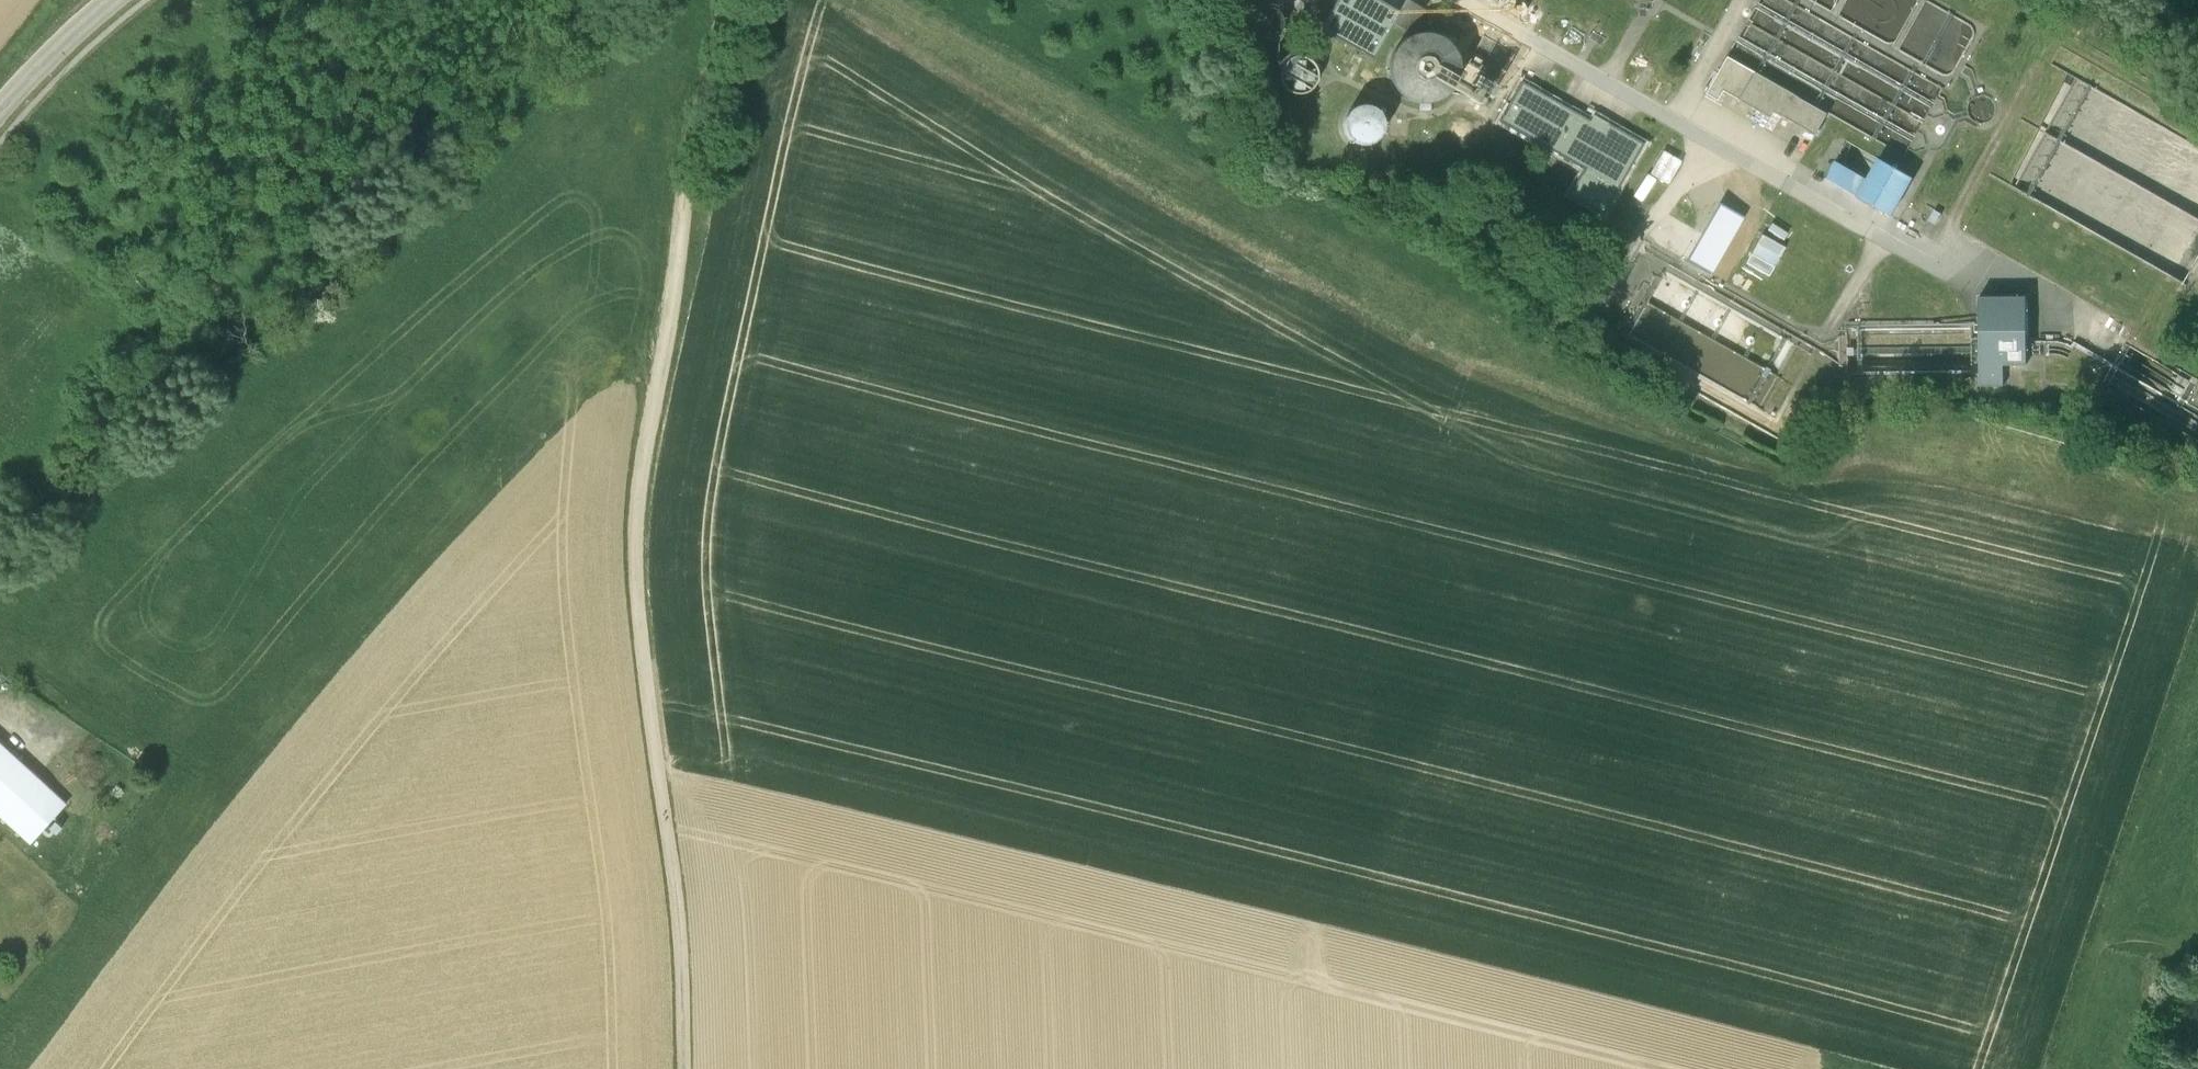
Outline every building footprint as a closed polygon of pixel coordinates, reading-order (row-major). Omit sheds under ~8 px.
[(1380,0),(1339,0),(1322,29),(1375,59),(1401,12),(1380,0)] [(1459,80),(1461,67),(1458,53),(1451,42),(1439,35),(1426,32),(1412,35),(1401,43),(1393,54),(1391,67),(1394,81),(1401,92),(1413,100),(1426,102),(1440,99),(1451,92),(1459,80)] [(1828,114),(1727,56),(1706,94),(1718,101),(1723,91),(1770,118),(1773,111),(1816,135),(1828,114)] [(1665,87),(1642,74),(1637,83),(1660,96),(1665,87)] [(1604,128),(1523,82),(1501,120),(1585,169),(1583,172),(1617,192),(1644,144),(1607,123),(1604,128)] [(1488,93),(1478,88),(1472,98),(1482,104),(1488,93)] [(1378,111),(1372,107),(1366,106),(1359,107),(1352,110),(1346,116),(1344,123),(1344,130),(1346,136),(1352,143),(1358,146),(1365,147),(1372,145),(1378,142),(1383,136),(1385,128),(1384,121),(1383,117),(1378,111)] [(1870,182),(1834,163),(1826,178),(1896,218),(1917,182),(1881,162),(1870,182)] [(2026,297),(1978,298),(1979,365),(2003,365),(2026,364),(2026,297)] [(2003,365),(1979,365),(1979,385),(2004,385),(2003,365)] [(0,710),(0,744),(41,781),(57,763),(0,710)] [(0,744),(0,815),(31,843),(66,804),(41,781),(0,744)]
